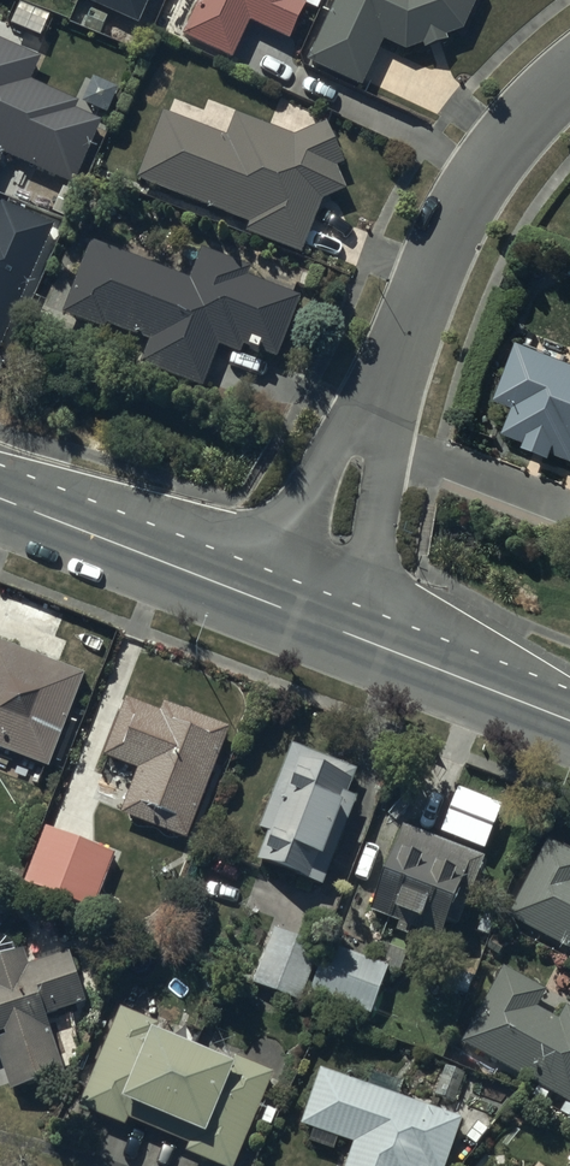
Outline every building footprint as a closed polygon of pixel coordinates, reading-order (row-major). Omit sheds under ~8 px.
[(138,21),(148,0),(91,0),(138,21)] [(183,41),(234,64),(250,28),(289,45),(305,10),(316,16),(323,0),(201,0),(183,41)] [(308,68),(362,93),(383,46),(407,57),(423,51),(425,57),(447,48),(446,44),(462,38),(481,0),(339,0),(308,68)] [(0,36),(0,157),(3,150),(74,181),(102,118),(76,106),(79,99),(31,78),(41,54),(0,36)] [(301,258),(321,207),(347,198),(337,174),(343,172),(326,129),(295,142),(236,119),(226,144),(163,119),(137,185),(250,230),(247,237),(301,258)] [(1,199),(0,201),(0,344),(53,222),(1,199)] [(188,283),(91,246),(62,321),(105,337),(107,332),(149,348),(140,371),(204,395),(220,352),(240,360),(243,352),(250,355),(248,361),(258,365),(260,360),(277,366),(301,302),(248,282),(251,274),(199,254),(188,283)] [(518,350),(496,408),(516,415),(506,443),(529,451),(526,459),(554,470),(557,462),(569,467),(569,369),(518,350)] [(0,647),(0,755),(47,774),(56,751),(60,753),(69,731),(65,730),(85,680),(0,647)] [(187,845),(229,733),(162,709),(159,717),(127,705),(106,762),(139,774),(121,821),(187,845)] [(357,780),(293,754),(259,836),(268,839),(256,867),(320,893),(356,804),(348,801),(357,780)] [(47,832),(24,887),(92,915),(115,860),(47,832)] [(484,865),(402,833),(368,920),(450,952),(484,865)] [(506,924),(569,957),(569,858),(546,846),(506,924)] [(323,953),(275,933),(254,986),(302,1005),(323,953)] [(13,1097),(63,1078),(43,1023),(84,1007),(66,958),(27,973),(20,954),(14,956),(9,943),(0,939),(0,1062),(13,1097)] [(329,950),(310,998),(370,1021),(389,973),(329,950)] [(503,973),(460,1050),(468,1054),(464,1062),(493,1079),(498,1071),(537,1092),(533,1099),(546,1106),(549,1100),(565,1109),(561,1117),(569,1122),(569,1015),(566,1013),(559,1025),(537,1012),(545,997),(503,973)] [(120,1014),(78,1113),(126,1133),(132,1119),(191,1143),(185,1159),(202,1165),(236,1165),(272,1079),(235,1063),(232,1070),(157,1039),(161,1031),(120,1014)] [(321,1074),(300,1132),(313,1136),(309,1146),(331,1154),(335,1143),(354,1150),(349,1165),(448,1165),(462,1125),(321,1074)]
